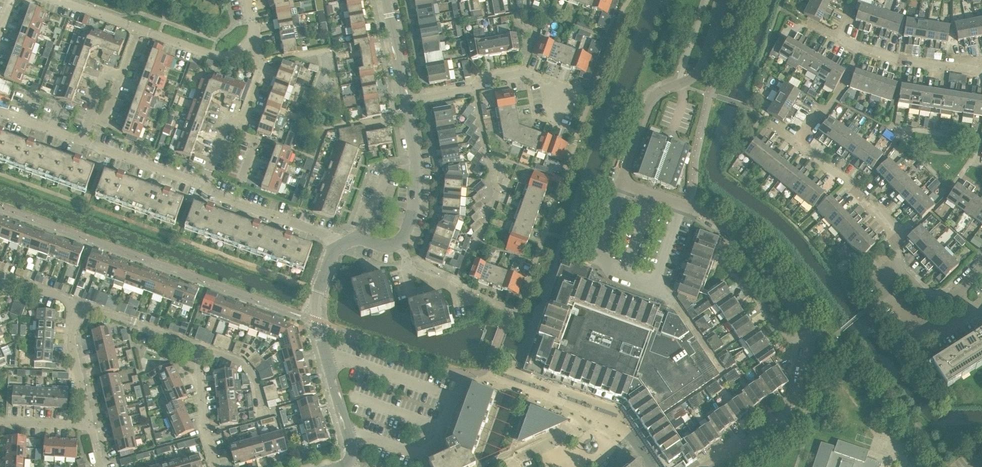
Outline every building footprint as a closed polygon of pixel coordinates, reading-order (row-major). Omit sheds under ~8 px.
[(284,6),(283,0),(269,0),(270,9),(275,8),(284,6)] [(362,9),(360,0),(346,0),(341,1),(342,6),(346,5),(348,12),(362,9)] [(415,9),(433,6),(437,5),(436,0),(414,0),(415,9)] [(475,12),(472,0),(460,0),(461,3),(467,1),(469,13),(475,12)] [(499,14),(505,13),(502,0),(497,0),(499,14)] [(568,1),(573,2),(580,5),(587,8),(592,9),(595,0),(568,0),(568,1)] [(592,9),(595,10),(602,13),(603,9),(606,0),(595,0),(592,9)] [(603,9),(614,13),(618,0),(606,0),(603,9)] [(830,3),(825,0),(811,0),(809,4),(832,16),(834,11),(828,8),(830,3)] [(876,28),(882,11),(883,6),(873,3),(871,8),(863,32),(868,34),(871,26),(876,28)] [(284,6),(275,8),(277,19),(298,16),(298,15),(297,8),(295,8),(294,4),(289,5),(284,6)] [(829,21),(832,16),(809,4),(803,14),(820,23),(823,18),(829,21)] [(863,32),(871,8),(861,4),(855,21),(860,23),(858,30),(863,32)] [(417,18),(434,15),(433,6),(415,9),(417,18)] [(43,24),(47,13),(31,7),(28,14),(20,11),(18,15),(43,24)] [(345,25),(364,21),(362,9),(348,12),(349,19),(344,20),(345,25)] [(602,13),(596,27),(607,31),(614,13),(603,9),(602,13)] [(326,23),(323,11),(317,12),(319,24),(320,24),(326,23)] [(884,39),(892,14),(882,11),(876,28),(881,29),(878,37),(884,39)] [(897,35),(903,18),(892,14),(884,39),(889,40),(891,33),(897,35)] [(39,34),(43,24),(18,15),(17,19),(25,22),(23,28),(39,34)] [(436,25),(436,24),(434,15),(417,18),(419,28),(436,25)] [(298,16),(277,19),(279,31),(298,28),(300,27),(298,16)] [(913,46),(918,21),(907,19),(904,37),(909,38),(908,46),(913,46)] [(974,38),(980,37),(976,20),(965,22),(970,47),(976,46),(974,38)] [(364,21),(345,25),(346,29),(345,29),(346,36),(352,35),(352,36),(366,33),(364,21)] [(925,41),(928,23),(918,21),(913,46),(919,47),(920,40),(925,41)] [(965,48),(970,47),(965,22),(954,24),(958,42),(963,41),(965,48)] [(442,33),(440,23),(436,24),(436,25),(419,28),(420,37),(438,34),(442,33)] [(935,50),(939,24),(928,23),(925,41),(930,41),(929,49),(935,50)] [(947,44),(950,26),(939,24),(935,50),(940,51),(941,43),(947,44)] [(516,35),(509,36),(507,25),(501,26),(506,53),(519,51),(516,35)] [(296,41),(296,40),(306,38),(304,26),(300,27),(298,28),(279,31),(281,43),(296,41)] [(495,55),(506,53),(501,26),(497,27),(499,38),(492,39),(495,55)] [(35,44),(39,34),(23,28),(21,34),(13,31),(11,35),(35,44)] [(98,49),(104,33),(103,33),(93,29),(92,32),(88,31),(85,32),(94,51),(98,49)] [(492,39),(485,41),(483,29),(478,31),(483,57),(495,55),(492,39)] [(105,61),(114,37),(115,34),(104,30),(103,33),(104,33),(98,49),(104,51),(101,59),(105,61)] [(471,60),(483,57),(478,31),(473,31),(475,42),(468,44),(471,60)] [(91,52),(94,51),(85,32),(83,33),(82,37),(79,36),(75,47),(91,52)] [(368,45),(366,33),(352,36),(353,43),(349,44),(349,49),(354,48),(359,47),(359,46),(368,45)] [(422,47),(439,44),(438,34),(420,37),(422,47)] [(788,60),(802,37),(797,34),(792,42),(787,40),(787,41),(780,37),(770,55),(776,59),(779,55),(788,60)] [(32,54),(35,44),(11,35),(10,39),(18,42),(16,48),(32,54)] [(124,41),(114,37),(105,61),(109,62),(112,54),(119,57),(124,41)] [(798,66),(806,50),(802,48),(807,40),(802,37),(788,60),(786,64),(796,70),(798,66)] [(547,60),(553,43),(538,38),(532,55),(547,60)] [(284,55),(303,52),(302,47),(297,48),(296,41),(281,43),(284,55)] [(596,63),(602,45),(591,41),(586,55),(585,59),(596,63)] [(142,54),(140,59),(146,61),(149,62),(165,68),(171,70),(175,59),(161,54),(163,48),(149,43),(146,50),(152,52),(151,56),(150,55),(148,56),(142,54)] [(571,69),(577,52),(563,47),(553,43),(547,60),(557,64),(561,65),(571,69)] [(359,47),(354,48),(355,52),(360,51),(361,58),(375,56),(373,44),(368,45),(359,46),(359,47)] [(424,56),(441,53),(439,44),(422,47),(424,56)] [(89,58),(91,52),(75,47),(71,45),(68,55),(71,57),(96,65),(97,61),(89,58)] [(807,71),(821,48),(816,45),(812,53),(806,50),(798,66),(807,71)] [(28,64),(32,54),(16,48),(14,54),(5,51),(4,55),(28,64)] [(817,76),(825,61),(821,59),(826,51),(821,48),(807,71),(817,76)] [(580,72),(585,59),(586,55),(577,52),(571,69),(580,72)] [(443,63),(443,62),(441,53),(424,56),(425,66),(443,63)] [(25,74),(28,64),(4,55),(2,60),(11,63),(9,68),(25,74)] [(96,65),(71,57),(68,55),(64,66),(67,67),(68,67),(84,73),(86,66),(94,69),(96,65)] [(377,68),(375,56),(361,58),(363,70),(372,68),(373,69),(377,68)] [(826,82),(839,58),(835,56),(830,64),(825,61),(817,76),(826,82)] [(826,82),(824,86),(834,91),(845,72),(840,69),(845,61),(839,58),(826,82)] [(589,81),(596,63),(585,59),(580,72),(578,77),(589,81)] [(427,75),(449,71),(447,61),(443,62),(443,63),(425,66),(427,75)] [(161,78),(165,68),(149,62),(145,72),(161,78)] [(295,83),(297,79),(301,68),(283,62),(277,77),(295,83)] [(317,73),(319,67),(310,64),(308,70),(317,73)] [(464,78),(471,77),(469,66),(462,67),(464,78)] [(860,92),(868,67),(863,66),(861,73),(855,71),(849,88),(860,92)] [(81,79),(84,73),(68,67),(67,67),(64,77),(88,85),(90,82),(81,79)] [(871,76),(873,69),(868,67),(860,92),(870,95),(876,78),(871,76)] [(25,74),(9,68),(6,75),(0,73),(0,78),(21,85),(25,74)] [(375,80),(373,69),(372,68),(363,70),(358,71),(353,72),(354,77),(359,76),(360,83),(375,80)] [(429,85),(450,81),(449,71),(427,75),(429,85)] [(134,75),(133,79),(157,88),(163,90),(167,80),(161,78),(145,72),(144,76),(142,76),(140,77),(134,75)] [(880,98),(888,74),(884,72),(881,80),(876,78),(870,95),(880,98)] [(220,93),(225,77),(215,73),(214,76),(210,75),(207,76),(216,95),(219,93),(220,93)] [(891,102),(897,85),(891,83),(894,76),(888,74),(880,98),(891,102)] [(213,96),(216,95),(207,76),(205,77),(203,81),(201,80),(197,91),(213,96)] [(64,77),(60,87),(76,93),(78,88),(79,89),(81,87),(87,90),(88,85),(64,77)] [(227,105),(229,99),(230,97),(236,81),(225,77),(220,93),(224,95),(223,96),(225,98),(223,102),(224,104),(227,105)] [(294,88),(295,83),(277,77),(273,88),(287,93),(289,86),(294,88)] [(909,106),(913,78),(907,77),(906,87),(901,86),(898,104),(909,106)] [(919,111),(922,89),(917,88),(919,79),(913,78),(909,106),(908,109),(919,111)] [(154,98),(157,88),(133,79),(132,83),(137,85),(138,87),(140,87),(138,92),(154,98)] [(358,95),(377,92),(375,80),(360,83),(362,90),(357,91),(358,95)] [(229,100),(227,105),(231,107),(233,101),(235,100),(235,99),(240,101),(246,85),(236,81),(230,97),(229,99),(229,100)] [(930,112),(934,81),(929,81),(928,90),(922,89),(919,111),(930,112)] [(941,114),(944,92),(938,91),(940,82),(934,81),(930,112),(941,114)] [(952,112),(956,85),(951,84),(949,93),(944,92),(941,114),(952,116),(952,112)] [(803,102),(806,98),(784,85),(778,94),(793,103),(796,98),(803,102)] [(963,114),(965,96),(960,95),(961,86),(956,85),(952,112),(963,114)] [(60,87),(56,98),(72,104),(75,104),(81,106),(82,102),(77,100),(76,98),(75,97),(76,93),(60,87)] [(973,115),(977,88),(972,87),(971,96),(965,96),(963,114),(962,118),(973,119),(973,115)] [(284,100),(287,93),(273,88),(269,99),(287,106),(289,101),(284,100)] [(973,115),(981,117),(981,98),(981,95),(981,89),(977,88),(973,115)] [(515,105),(513,96),(513,93),(512,90),(494,93),(495,99),(497,108),(497,109),(515,106),(515,105)] [(211,101),(213,96),(197,91),(193,101),(209,107),(212,108),(217,110),(219,107),(218,105),(213,103),(212,101),(211,101)] [(127,95),(125,99),(150,108),(154,109),(157,99),(154,98),(138,92),(136,98),(127,95)] [(365,106),(379,104),(377,92),(358,95),(359,100),(363,99),(365,106)] [(791,108),(793,103),(778,94),(773,104),(795,116),(798,112),(791,108)] [(146,118),(150,108),(125,99),(124,103),(133,106),(131,112),(146,118)] [(285,111),(287,106),(269,99),(265,111),(279,116),(281,109),(285,111)] [(205,117),(209,107),(193,101),(189,111),(205,117)] [(379,104),(365,106),(366,114),(361,114),(362,119),(381,116),(379,104)] [(792,121),(795,116),(773,104),(767,113),(783,122),(785,117),(792,121)] [(468,119),(470,115),(474,110),(469,106),(462,115),(468,119)] [(517,115),(515,106),(497,109),(499,118),(500,123),(503,140),(513,143),(519,126),(518,120),(517,116),(517,115)] [(452,118),(456,117),(454,107),(433,110),(435,120),(452,117),(452,118)] [(204,121),(205,117),(189,111),(186,121),(210,130),(212,126),(206,124),(205,122),(204,121)] [(265,111),(261,122),(279,128),(282,129),(286,118),(279,116),(265,111)] [(143,128),(146,118),(131,112),(129,117),(128,117),(125,118),(120,116),(118,119),(143,128)] [(469,129),(472,125),(476,119),(470,115),(468,119),(464,125),(469,129)] [(454,127),(452,118),(452,117),(435,120),(436,130),(454,127)] [(823,145),(838,124),(829,117),(819,132),(823,135),(819,141),(823,145)] [(139,139),(143,128),(118,119),(117,123),(125,127),(123,133),(129,135),(138,139),(139,139)] [(210,130),(186,121),(182,131),(198,137),(200,132),(201,133),(203,132),(209,134),(210,130)] [(277,133),(279,128),(261,122),(257,134),(270,138),(273,132),(277,133)] [(836,145),(847,130),(838,124),(823,145),(828,148),(832,142),(836,145)] [(365,134),(366,134),(364,125),(338,130),(340,138),(337,144),(358,152),(360,147),(368,145),(365,134)] [(471,138),(474,134),(478,129),(472,125),(469,129),(465,134),(471,138)] [(536,152),(543,135),(534,132),(530,130),(519,126),(513,143),(524,147),(528,149),(536,152)] [(438,139),(455,136),(454,127),(436,130),(438,139)] [(7,164),(16,139),(3,135),(5,131),(0,130),(0,162),(7,164)] [(388,149),(393,149),(389,130),(378,132),(380,146),(387,145),(388,149)] [(841,157),(856,136),(847,130),(836,145),(841,148),(837,154),(841,157)] [(196,141),(198,137),(182,131),(179,141),(178,141),(203,150),(204,146),(199,144),(198,142),(196,141)] [(373,147),(380,146),(378,132),(366,134),(365,134),(368,145),(369,153),(374,152),(373,147)] [(473,148),(476,144),(479,138),(474,134),(471,138),(467,144),(473,148)] [(668,137),(667,141),(648,134),(633,175),(675,190),(689,149),(671,142),(672,138),(668,137)] [(546,156),(552,138),(548,137),(544,135),(543,135),(536,152),(538,153),(546,156)] [(440,149),(457,145),(455,136),(438,139),(440,149)] [(854,157),(864,142),(856,136),(841,157),(845,160),(850,154),(854,157)] [(561,161),(567,144),(553,139),(552,138),(546,156),(547,156),(561,161)] [(754,161),(769,141),(765,138),(760,144),(756,140),(745,154),(754,161)] [(30,140),(29,144),(16,139),(7,164),(46,178),(55,153),(35,146),(36,143),(30,140)] [(173,139),(170,145),(176,147),(175,152),(190,158),(192,153),(194,153),(196,152),(201,154),(203,150),(178,141),(179,141),(173,139)] [(769,150),(773,144),(769,141),(754,161),(762,168),(773,154),(769,150)] [(858,169),(873,148),(864,142),(854,157),(858,160),(854,166),(858,169)] [(356,157),(358,152),(337,144),(335,150),(333,149),(331,154),(358,164),(360,158),(356,157)] [(474,157),(477,153),(481,148),(476,144),(473,148),(469,153),(474,157)] [(441,158),(459,155),(457,145),(440,149),(441,158)] [(264,154),(289,163),(292,153),(277,147),(273,157),(270,156),(272,152),(266,150),(264,154)] [(872,170),(882,155),(873,148),(858,169),(863,173),(867,166),(872,170)] [(905,150),(898,157),(902,162),(911,153),(906,149),(905,150)] [(770,174),(786,154),(782,151),(777,157),(773,154),(762,168),(770,174)] [(77,157),(75,161),(55,153),(46,178),(86,192),(95,168),(82,163),(83,159),(77,157)] [(476,167),(479,163),(483,157),(477,153),(474,157),(470,163),(476,167)] [(285,174),(289,163),(264,154),(263,158),(269,160),(270,162),(271,162),(269,168),(285,174)] [(356,170),(358,164),(331,154),(329,160),(331,160),(329,167),(350,174),(352,168),(356,170)] [(786,164),(790,158),(786,154),(770,174),(779,181),(790,167),(786,164)] [(443,168),(460,164),(459,155),(441,158),(443,168)] [(878,185),(896,167),(888,159),(876,172),(880,176),(874,181),(878,185)] [(478,176),(485,167),(479,163),(476,167),(472,172),(478,176)] [(445,177),(467,178),(468,175),(466,164),(460,165),(460,164),(443,168),(445,177)] [(787,188),(803,168),(799,164),(794,170),(790,167),(779,181),(787,188)] [(348,179),(350,174),(329,167),(327,173),(325,172),(323,177),(350,187),(352,181),(348,179)] [(891,188),(904,175),(896,167),(878,185),(882,189),(887,184),(891,188)] [(258,170),(257,175),(262,177),(265,178),(281,183),(286,185),(289,175),(285,174),(269,168),(267,172),(266,172),(264,172),(258,170)] [(803,177),(807,171),(803,168),(787,188),(796,194),(807,180),(803,177)] [(119,173),(118,176),(105,171),(96,196),(136,210),(144,186),(125,179),(126,175),(119,173)] [(545,194),(550,178),(534,172),(528,188),(545,194)] [(893,201),(911,183),(904,175),(891,188),(895,191),(889,197),(893,201)] [(348,192),(350,187),(323,177),(321,182),(323,183),(321,189),(342,196),(344,191),(348,192)] [(466,188),(467,178),(445,177),(445,178),(444,187),(462,188),(466,188)] [(277,194),(281,183),(265,178),(261,188),(277,194)] [(804,201),(820,181),(816,178),(811,184),(807,180),(796,194),(804,201)] [(940,184),(935,180),(931,184),(936,188),(940,184)] [(820,191),(825,184),(820,181),(804,201),(813,208),(824,194),(820,191)] [(477,194),(480,191),(486,187),(481,182),(472,189),(477,194)] [(955,206),(970,185),(966,182),(961,189),(957,185),(946,200),(955,206)] [(906,203),(919,191),(911,183),(893,201),(897,205),(903,199),(906,203)] [(970,195),(975,189),(970,185),(955,206),(964,213),(975,198),(970,195)] [(165,189),(164,193),(144,186),(136,210),(175,224),(184,200),(171,195),(172,192),(165,189)] [(461,198),(462,188),(444,187),(443,196),(461,198)] [(539,209),(545,194),(528,188),(522,203),(520,210),(519,211),(536,217),(539,209)] [(340,202),(342,196),(321,189),(319,195),(317,195),(315,200),(342,209),(344,204),(340,202)] [(476,204),(480,201),(485,197),(480,191),(477,194),(472,198),(476,204)] [(908,216),(926,198),(919,191),(906,203),(910,207),(904,212),(908,216)] [(460,207),(461,198),(443,196),(442,206),(460,207)] [(824,218),(843,200),(839,196),(834,201),(830,197),(817,209),(824,218)] [(981,206),(981,197),(979,201),(975,198),(964,213),(973,219),(981,206)] [(922,219),(934,206),(926,198),(908,216),(912,220),(917,214),(922,219)] [(340,215),(342,209),(315,200),(313,205),(315,205),(313,212),(334,220),(336,214),(340,215)] [(841,209),(846,204),(843,200),(824,218),(832,226),(845,213),(841,209)] [(475,213),(479,210),(484,206),(480,201),(476,204),(471,208),(475,213)] [(208,205),(207,208),(194,203),(185,228),(225,242),(234,218),(214,211),(215,207),(208,205)] [(459,217),(460,207),(442,206),(442,215),(459,217)] [(973,219),(981,225),(981,206),(973,219)] [(474,223),(478,220),(483,216),(479,210),(475,213),(470,218),(474,223)] [(534,225),(536,217),(519,211),(517,219),(511,234),(528,240),(534,225)] [(839,234),(858,216),(854,212),(848,217),(845,213),(832,226),(839,234)] [(459,220),(459,217),(442,215),(438,224),(455,230),(459,220)] [(856,225),(861,220),(858,216),(839,234),(846,242),(859,229),(856,225)] [(255,222),(254,225),(234,218),(225,242),(264,256),(273,232),(260,227),(261,224),(255,222)] [(16,223),(6,219),(0,237),(0,239),(0,240),(0,244),(1,244),(3,244),(4,241),(9,242),(16,223)] [(474,233),(482,225),(478,220),(474,223),(469,227),(474,233)] [(18,246),(26,226),(16,223),(9,242),(18,246)] [(452,239),(455,230),(438,224),(435,233),(452,239)] [(28,249),(35,229),(26,226),(18,246),(28,249)] [(909,252),(927,234),(920,226),(907,238),(911,242),(905,248),(909,252)] [(854,250),(872,232),(869,228),(863,233),(859,229),(846,242),(854,250)] [(38,253),(45,233),(35,229),(28,249),(38,253)] [(687,297),(696,300),(719,238),(699,231),(677,293),(678,293),(683,295),(687,297)] [(287,233),(286,236),(273,232),(264,256),(303,270),(312,246),(292,239),(293,235),(287,233)] [(870,241),(876,236),(872,232),(854,250),(861,258),(874,246),(870,241)] [(46,261),(47,256),(54,236),(45,233),(38,253),(36,257),(46,261)] [(448,248),(452,239),(435,233),(432,242),(448,248)] [(524,251),(528,240),(511,234),(507,244),(505,250),(509,251),(512,252),(516,254),(519,255),(522,256),(524,251)] [(922,254),(935,242),(927,234),(909,252),(913,256),(918,250),(922,254)] [(57,260),(64,240),(54,236),(47,256),(57,260)] [(67,263),(74,243),(64,240),(57,260),(67,263)] [(445,257),(448,248),(432,242),(429,251),(445,257)] [(924,267),(942,250),(935,242),(922,254),(926,258),(920,263),(924,267)] [(74,243),(67,263),(77,267),(84,247),(74,243)] [(96,274),(103,254),(93,250),(86,270),(96,274)] [(937,270),(950,257),(942,250),(924,267),(928,271),(933,266),(937,270)] [(442,266),(445,257),(429,251),(425,260),(442,266)] [(105,277),(113,257),(103,254),(96,274),(105,277)] [(115,281),(122,261),(113,257),(105,277),(115,281)] [(939,283),(958,265),(950,257),(937,270),(941,274),(935,279),(939,283)] [(479,280),(485,264),(475,260),(469,277),(479,280)] [(125,284),(132,264),(122,261),(115,281),(114,285),(123,289),(125,284)] [(660,306),(598,283),(597,284),(589,281),(593,269),(579,264),(571,262),(569,269),(560,266),(525,363),(523,371),(621,406),(663,466),(677,466),(683,463),(685,466),(696,459),(694,456),(687,445),(682,449),(659,415),(719,374),(685,325),(684,326),(673,311),(666,309),(660,306)] [(134,288),(142,268),(132,264),(125,284),(134,288)] [(502,289),(508,272),(492,266),(485,264),(479,280),(485,283),(501,289),(502,289)] [(144,291),(151,271),(142,268),(134,288),(144,291)] [(153,295),(161,275),(151,271),(144,291),(153,295)] [(518,295),(524,278),(508,272),(502,289),(518,295)] [(360,317),(393,308),(384,274),(368,278),(350,284),(354,297),(360,317)] [(163,298),(170,278),(161,275),(153,295),(163,298)] [(173,301),(180,282),(170,278),(163,298),(173,301)] [(182,305),(189,285),(180,282),(173,301),(173,302),(171,305),(181,309),(182,305)] [(715,304),(730,293),(722,282),(710,290),(712,292),(705,297),(708,301),(711,306),(715,304)] [(182,305),(191,308),(199,289),(189,285),(182,305)] [(86,300),(90,302),(96,304),(100,292),(90,288),(88,294),(86,300)] [(106,307),(110,296),(100,292),(96,304),(106,307)] [(210,317),(217,295),(207,292),(200,312),(202,312),(202,314),(210,317)] [(721,313),(736,302),(730,293),(715,304),(721,313)] [(417,337),(450,327),(440,294),(425,299),(407,304),(417,337)] [(220,319),(227,299),(217,295),(210,317),(218,320),(218,318),(220,319)] [(117,305),(119,299),(110,296),(106,307),(115,311),(117,305)] [(137,309),(139,302),(130,299),(128,305),(137,309)] [(229,324),(237,302),(227,299),(220,319),(221,319),(221,321),(229,324)] [(689,303),(686,299),(681,303),(683,307),(689,303)] [(19,304),(14,303),(14,302),(10,314),(15,316),(19,304)] [(239,326),(246,306),(237,302),(229,324),(237,327),(238,325),(239,326)] [(727,322),(742,311),(736,302),(721,313),(727,322)] [(686,311),(692,307),(689,303),(683,307),(686,311)] [(21,318),(25,306),(19,304),(15,316),(21,318)] [(248,331),(256,310),(246,306),(239,326),(240,326),(240,328),(248,331)] [(698,316),(694,311),(692,307),(686,311),(692,320),(698,316)] [(258,332),(265,313),(256,310),(248,331),(256,334),(257,332),(258,333),(258,332)] [(54,323),(55,312),(37,311),(37,322),(54,323)] [(733,331),(748,320),(742,311),(727,322),(733,331)] [(267,338),(275,317),(265,313),(258,332),(258,333),(260,333),(259,335),(267,338)] [(278,340),(283,324),(285,320),(275,317),(267,338),(275,341),(276,339),(278,340)] [(698,329),(707,323),(703,317),(694,323),(698,329)] [(741,338),(756,328),(756,327),(754,329),(748,320),(733,331),(739,340),(741,338)] [(185,336),(187,330),(189,323),(183,321),(181,328),(175,325),(173,331),(185,336)] [(54,333),(54,323),(37,322),(36,332),(54,333)] [(702,334),(710,328),(707,323),(698,329),(702,334)] [(299,335),(297,329),(283,324),(278,340),(278,341),(299,335)] [(95,343),(112,338),(109,328),(92,332),(95,343)] [(201,341),(205,330),(199,328),(195,339),(201,341)] [(747,347),(763,337),(756,328),(741,338),(747,347)] [(207,344),(211,332),(205,330),(201,341),(207,344)] [(53,343),(54,333),(36,332),(36,342),(53,343)] [(220,348),(224,337),(217,334),(213,346),(220,348)] [(710,346),(720,340),(716,334),(706,341),(710,346)] [(280,351),(302,345),(299,335),(278,341),(279,343),(277,343),(280,351)] [(932,367),(944,386),(981,362),(981,335),(932,367)] [(227,351),(231,339),(224,337),(220,348),(227,351)] [(753,356),(769,346),(763,337),(747,347),(753,356)] [(97,353),(114,349),(112,338),(95,343),(97,353)] [(714,352),(724,345),(720,340),(710,346),(714,352)] [(239,355),(243,344),(236,341),(232,353),(239,355)] [(52,353),(53,343),(36,342),(35,352),(52,353)] [(244,357),(250,346),(243,344),(239,355),(243,357),(244,357)] [(280,351),(282,360),(283,364),(283,363),(302,358),(302,355),(299,354),(298,352),(303,351),(302,345),(280,351)] [(256,352),(251,346),(250,346),(244,357),(247,361),(256,352)] [(774,362),(771,357),(775,355),(769,346),(753,356),(759,365),(752,369),(756,375),(774,362)] [(99,363),(117,359),(114,349),(97,353),(99,363)] [(52,364),(52,353),(35,352),(34,368),(46,369),(46,363),(52,364)] [(251,365),(260,357),(256,352),(247,361),(251,365)] [(722,364),(732,358),(728,352),(718,359),(722,364)] [(255,369),(265,362),(260,357),(251,365),(255,369)] [(302,363),(303,362),(302,358),(283,363),(287,376),(309,370),(307,364),(302,366),(301,363),(302,363)] [(726,370),(736,363),(732,358),(722,364),(726,370)] [(102,374),(119,370),(117,359),(99,363),(102,374)] [(236,371),(238,366),(225,362),(222,371),(214,371),(215,383),(234,381),(233,370),(236,371)] [(270,367),(265,362),(255,369),(259,373),(270,367)] [(174,368),(170,369),(168,365),(149,373),(151,378),(156,376),(160,386),(179,378),(174,368)] [(261,380),(273,377),(270,367),(259,373),(261,380)] [(788,383),(778,367),(760,379),(770,395),(788,383)] [(740,377),(734,369),(729,372),(735,381),(740,377)] [(287,376),(284,376),(288,388),(292,387),(309,383),(308,379),(306,378),(305,379),(305,377),(310,375),(309,370),(287,376)] [(735,381),(729,372),(723,377),(729,385),(735,381)] [(122,385),(120,374),(100,379),(103,390),(122,385)] [(165,396),(183,388),(179,378),(160,386),(165,396)] [(770,395),(760,379),(759,380),(751,385),(762,401),(770,395)] [(216,393),(235,392),(234,381),(215,383),(216,393)] [(722,390),(716,381),(711,385),(717,393),(722,390)] [(311,386),(310,386),(309,383),(292,387),(293,391),(291,392),(293,400),(315,394),(314,388),(312,389),(311,386)] [(34,407),(34,410),(40,411),(40,408),(45,408),(46,389),(41,389),(42,386),(37,385),(36,388),(35,388),(34,407)] [(105,400),(125,396),(122,385),(103,390),(105,400)] [(265,394),(277,391),(275,385),(263,388),(265,394)] [(471,456),(493,393),(469,385),(467,392),(468,393),(453,436),(451,435),(448,443),(445,444),(449,453),(428,463),(430,466),(473,466),(475,466),(471,456)] [(717,393),(711,385),(705,389),(711,397),(717,393)] [(762,401),(751,385),(742,392),(753,407),(762,401)] [(25,388),(23,407),(34,407),(35,388),(30,388),(30,386),(26,386),(25,388)] [(23,407),(25,388),(8,387),(7,403),(13,403),(12,406),(23,407)] [(56,409),(57,387),(52,387),(52,389),(46,389),(45,408),(56,409)] [(57,387),(56,409),(67,409),(68,387),(57,387)] [(181,401),(187,398),(183,388),(165,396),(169,405),(169,406),(181,400),(181,401)] [(271,401),(279,399),(277,391),(265,394),(269,408),(273,407),(271,401)] [(217,404),(236,402),(235,392),(216,393),(217,404)] [(754,409),(753,407),(742,392),(741,392),(743,394),(734,400),(745,415),(754,409)] [(704,402),(698,393),(693,397),(699,405),(704,402)] [(125,407),(128,406),(125,396),(105,400),(108,411),(125,407)] [(699,405),(693,397),(687,401),(693,409),(699,405)] [(300,413),(319,408),(316,398),(297,403),(300,413)] [(185,410),(181,401),(181,400),(169,406),(169,405),(162,408),(167,418),(185,410)] [(745,415),(734,400),(726,406),(736,421),(745,415)] [(218,415),(237,413),(236,402),(217,404),(218,415)] [(521,443),(569,420),(530,406),(518,442),(521,443)] [(686,414),(680,406),(676,409),(681,417),(686,414)] [(736,421),(726,406),(717,412),(727,427),(736,421)] [(128,417),(125,407),(108,411),(110,421),(128,417)] [(303,424),(322,419),(319,408),(300,413),(303,424)] [(681,417),(676,409),(666,416),(670,422),(674,420),(675,422),(681,417)] [(171,428),(189,420),(185,410),(167,418),(171,428)] [(727,427),(717,412),(708,418),(718,434),(727,427)] [(219,426),(238,424),(237,413),(218,415),(219,426)] [(113,432),(132,427),(130,416),(128,417),(110,421),(113,432)] [(721,438),(718,434),(708,418),(707,418),(710,423),(702,428),(712,444),(721,438)] [(306,434),(325,429),(322,419),(303,424),(306,434)] [(175,438),(194,430),(189,420),(171,428),(175,438)] [(115,442),(135,438),(132,427),(113,432),(115,442)] [(712,444),(702,428),(693,434),(703,450),(712,444)] [(309,445),(328,440),(325,429),(306,434),(309,445)] [(276,454),(287,451),(282,432),(271,435),(276,454)] [(703,450),(693,434),(683,441),(687,445),(694,456),(703,450)] [(49,439),(49,436),(45,435),(43,457),(55,458),(56,440),(55,440),(49,439)] [(266,457),(276,454),(271,435),(261,438),(266,457)] [(60,440),(60,436),(55,436),(55,440),(56,440),(55,458),(65,459),(66,440),(60,440)] [(25,449),(26,438),(4,437),(4,441),(7,442),(7,447),(7,448),(25,449)] [(71,441),(71,437),(66,437),(66,440),(65,459),(76,459),(77,441),(71,441)] [(133,450),(137,449),(135,438),(115,442),(118,453),(119,452),(120,456),(134,453),(133,450)] [(256,460),(266,457),(261,438),(251,441),(256,460)] [(196,446),(194,440),(184,442),(185,448),(185,449),(196,446)] [(245,463),(256,460),(251,441),(240,444),(245,463)] [(881,464),(875,461),(867,459),(866,458),(869,452),(868,451),(868,452),(853,447),(852,446),(852,447),(838,442),(838,441),(835,448),(821,443),(820,444),(821,444),(816,459),(816,458),(815,459),(816,459),(813,466),(880,466),(881,464)] [(235,466),(245,463),(240,444),(229,446),(235,466)] [(7,448),(7,447),(3,447),(3,452),(7,452),(6,458),(6,459),(25,460),(25,449),(7,448)] [(199,455),(188,458),(190,466),(202,466),(199,455)] [(121,466),(133,463),(131,457),(120,460),(121,466)] [(6,458),(3,458),(2,463),(6,463),(6,466),(24,466),(25,460),(6,459),(6,458)] [(188,458),(177,461),(179,466),(190,466),(188,458)]
